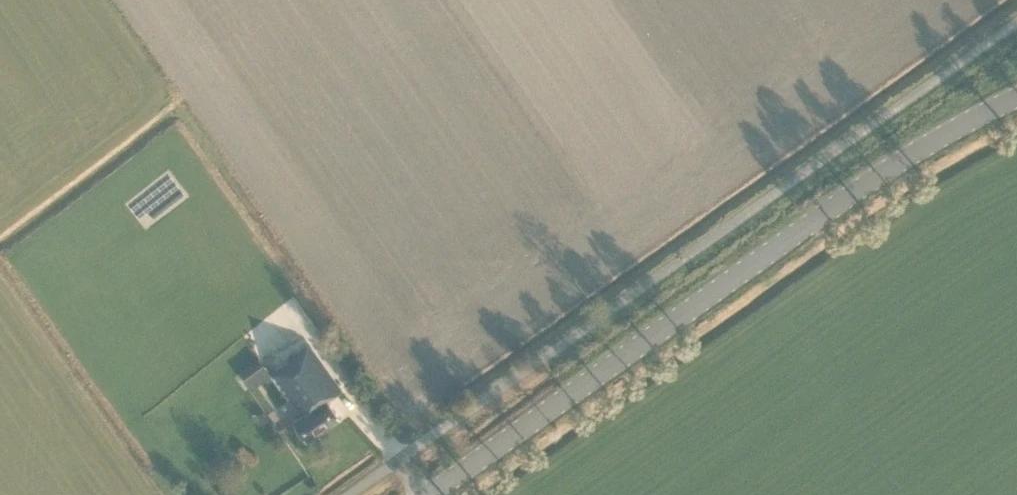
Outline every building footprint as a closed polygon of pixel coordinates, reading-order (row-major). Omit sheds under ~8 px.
[(327,396),(329,395),(341,387),(309,343),(271,373),(289,399),(291,398),(302,413),(292,419),(306,439),(340,415),(327,396)]
